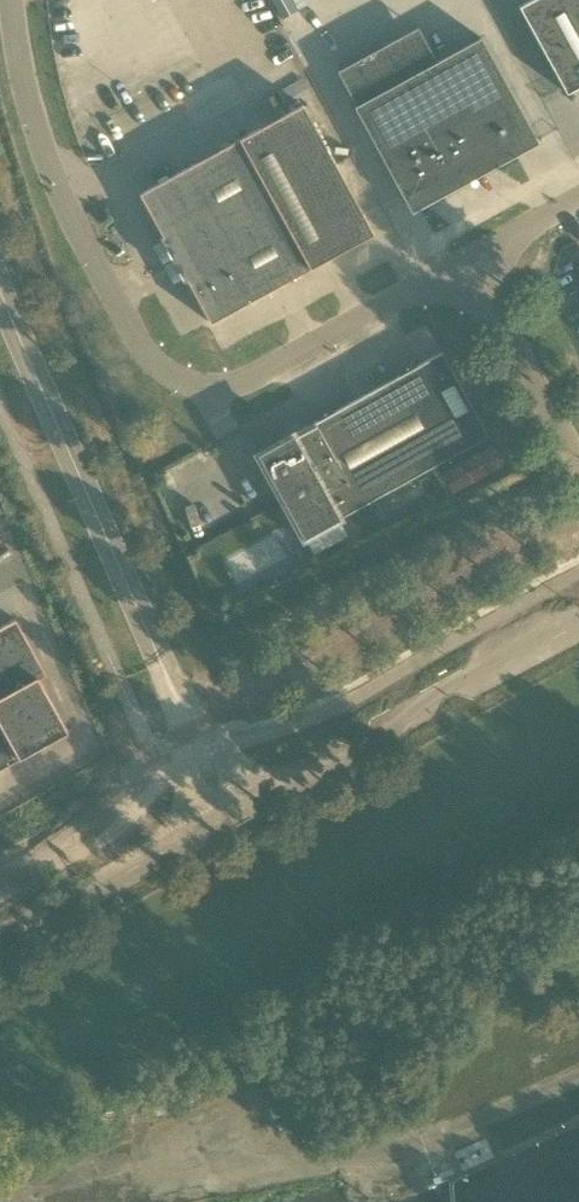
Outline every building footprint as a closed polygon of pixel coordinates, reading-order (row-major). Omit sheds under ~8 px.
[(519,7),(567,93),(578,86),(578,0),(531,0),(519,7)] [(354,108),(402,195),(412,213),(539,144),(482,38),(436,63),(418,29),(338,73),(356,107),(354,108)] [(226,113),(237,137),(259,127),(248,103),(226,113)] [(221,149),(256,213),(292,278),(373,233),(303,104),(221,149)] [(171,260),(256,213),(221,149),(140,194),(163,237),(159,239),(171,260)] [(210,323),(292,278),(256,213),(171,260),(183,282),(187,280),(210,323)] [(442,352),(421,363),(339,408),(385,493),(468,447),(489,435),(442,352)] [(385,493),(339,408),(257,454),(304,538),(385,493)] [(496,446),(443,468),(452,489),(504,467),(496,446)] [(0,626),(0,656),(18,687),(38,676),(38,678),(46,673),(15,618),(0,626)] [(0,656),(0,697),(18,687),(0,656)] [(22,756),(68,731),(38,678),(38,676),(18,687),(0,697),(0,717),(22,756)] [(22,756),(0,717),(0,768),(22,756)]
